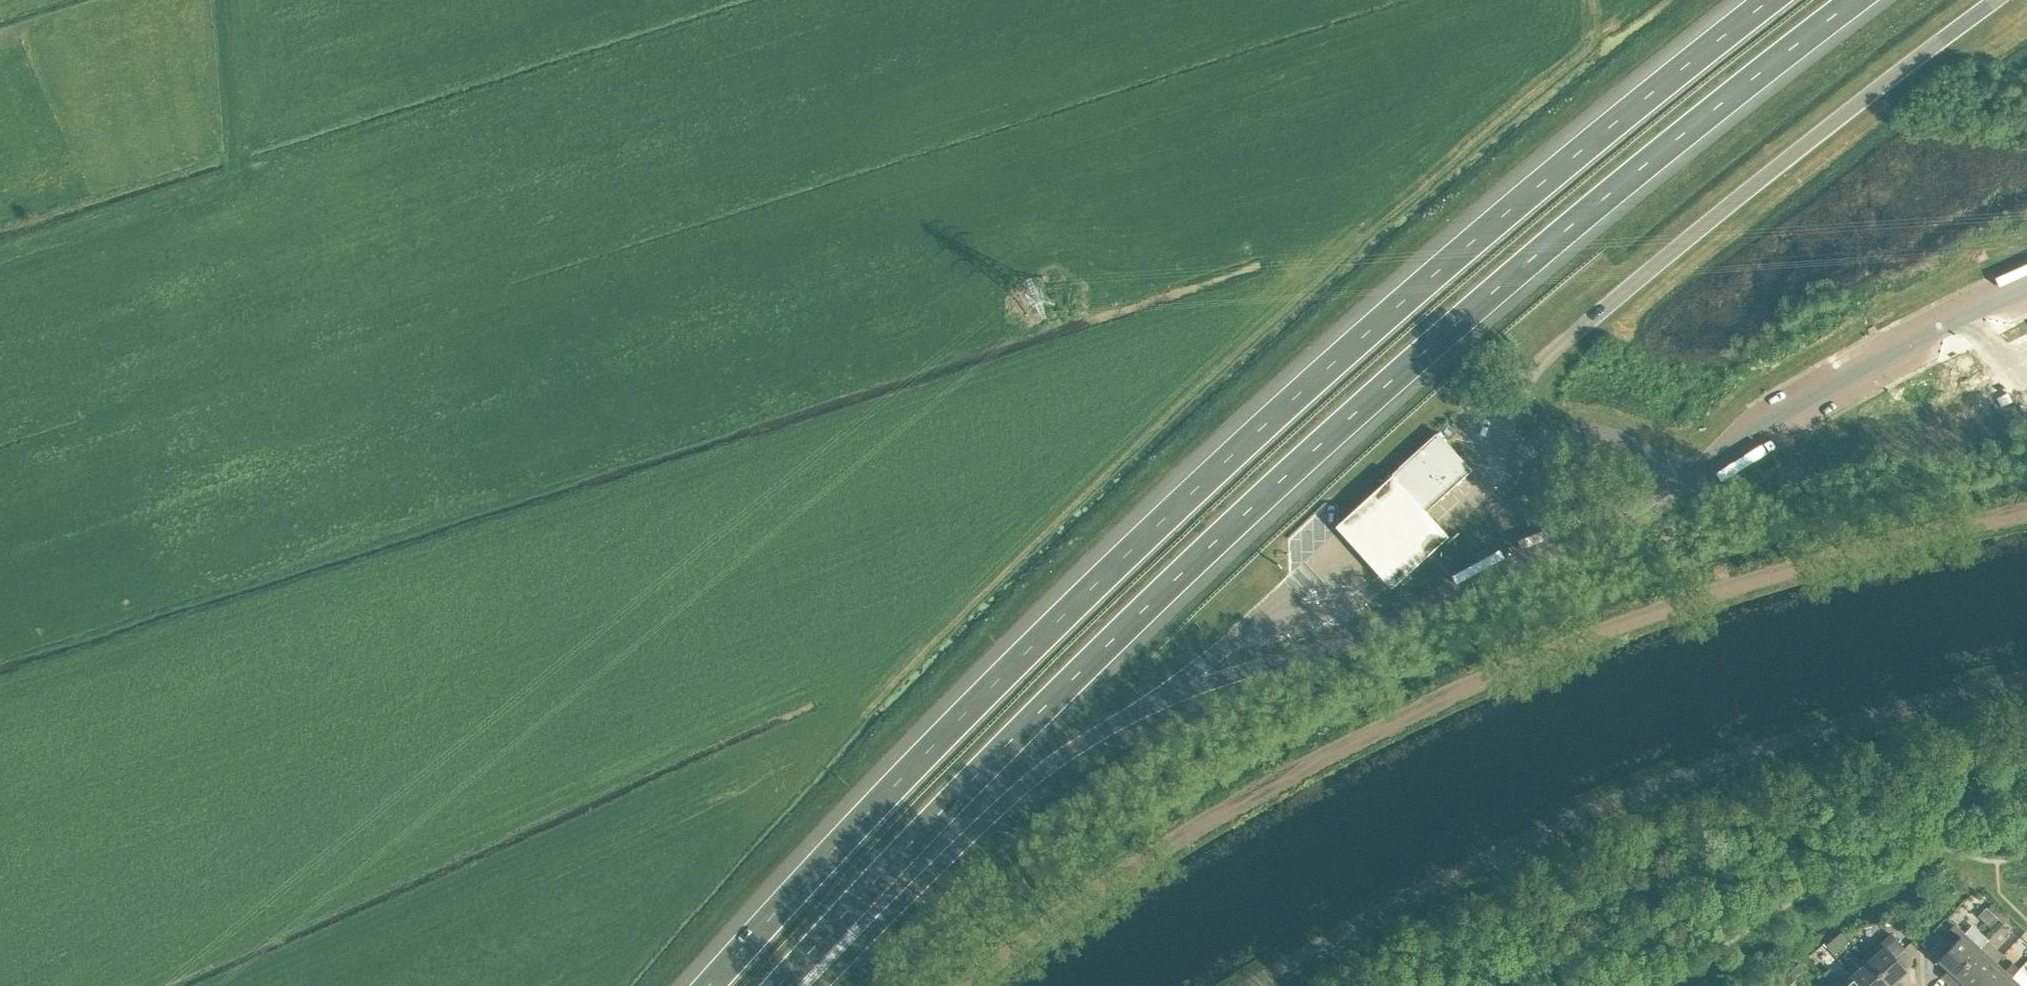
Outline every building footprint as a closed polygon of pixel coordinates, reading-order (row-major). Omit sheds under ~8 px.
[(2022,310),(2026,308),(2026,295),(2017,300),(2022,310)] [(1390,478),(1424,515),(1471,472),(1438,434),(1390,478)] [(1392,475),(1335,527),(1384,581),(1390,588),(1448,536),(1392,475)] [(1530,501),(1524,493),(1518,497),(1524,505),(1530,501)] [(1977,917),(1989,928),(1998,918),(1985,907),(1977,917)] [(1941,976),(1947,982),(1979,948),(1953,924),(1927,952),(1938,961),(1947,969),(1941,976)] [(1834,937),(1841,946),(1848,940),(1840,931),(1834,937)] [(1865,957),(1890,985),(1901,985),(1895,979),(1906,970),(1903,967),(1912,960),(1903,949),(1904,948),(1891,934),(1865,957)] [(1966,985),(1973,985),(1995,962),(1979,948),(1947,982),(1952,985),(1956,985),(1960,981),(1966,985)] [(1848,971),(1861,985),(1890,985),(1865,957),(1848,971)] [(2011,977),(2018,969),(2011,963),(2004,971),(1995,962),(1973,985),(2002,985),(2011,977)] [(1795,977),(1803,970),(1797,964),(1790,971),(1795,977)] [(1832,985),(1861,985),(1848,971),(1840,979),(1829,967),(1821,974),(1832,985)] [(1796,979),(1789,972),(1780,980),(1786,985),(1789,985),(1796,979)] [(2011,977),(2002,985),(2020,985),(2011,977)]
